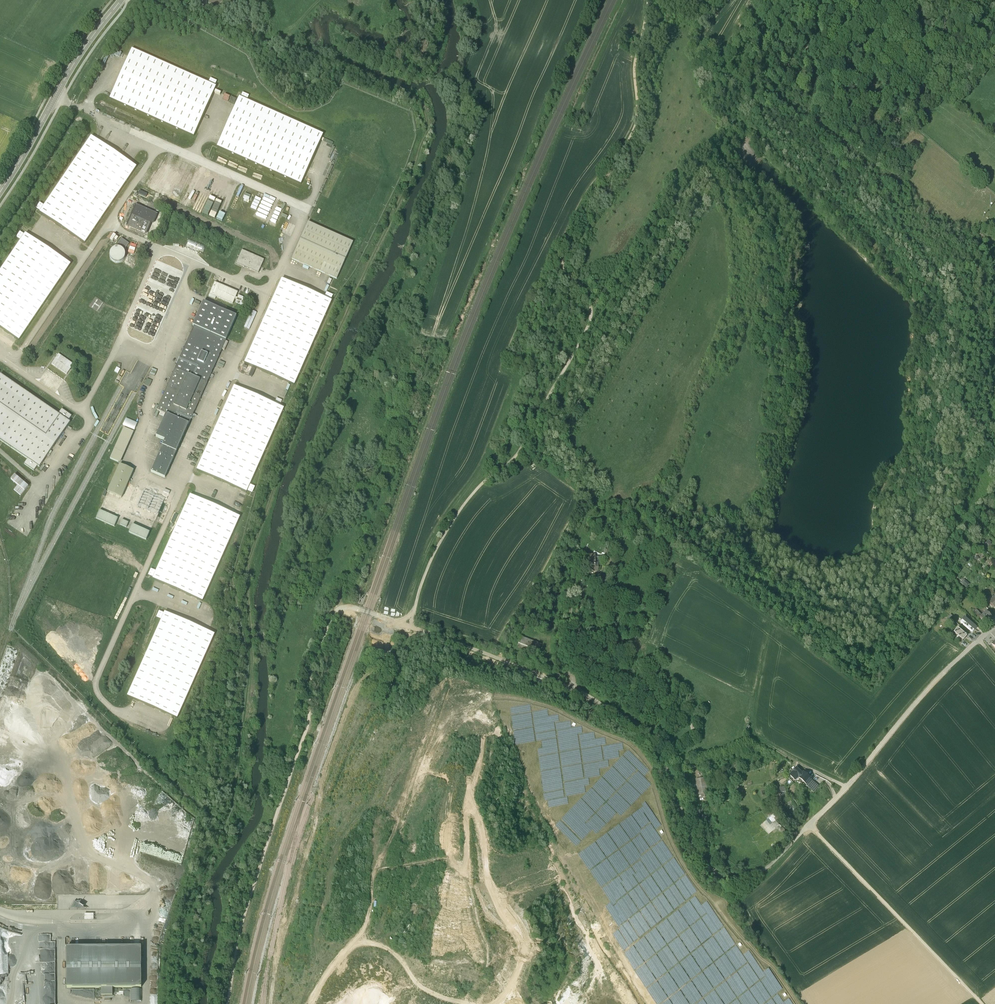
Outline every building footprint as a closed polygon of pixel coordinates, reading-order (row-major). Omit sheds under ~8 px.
[(634,55),(638,45),(631,42),(627,52),(634,55)] [(194,137),(216,87),(215,86),(217,81),(210,78),(208,83),(132,49),(109,99),(194,137)] [(304,178),(322,138),(323,135),(247,101),(249,96),(242,93),(242,94),(241,95),(240,98),(239,97),(237,100),(218,144),(216,147),(301,185),(304,178)] [(85,243),(137,167),(91,136),(44,205),(40,202),(36,208),(40,212),(39,213),(85,243)] [(146,184),(151,187),(155,180),(151,178),(152,176),(156,178),(157,176),(155,174),(154,175),(151,174),(146,184)] [(212,192),(203,212),(208,214),(217,194),(212,192)] [(204,205),(201,203),(203,199),(197,196),(192,208),(201,212),(204,205)] [(136,205),(127,225),(133,227),(137,229),(146,233),(151,222),(153,223),(156,214),(138,206),(136,205)] [(216,218),(222,221),(228,207),(222,205),(216,218)] [(216,218),(218,210),(212,209),(210,216),(216,218)] [(292,259),(337,279),(353,242),(308,222),(292,259)] [(19,341),(71,264),(25,233),(24,235),(20,232),(16,238),(20,241),(0,271),(0,328),(19,341)] [(121,239),(117,244),(120,246),(125,249),(129,244),(126,242),(124,240),(121,239)] [(264,260),(242,250),(236,263),(258,273),(264,260)] [(282,279),(244,363),(294,385),(332,301),(331,300),(333,295),(326,292),(324,297),(282,279)] [(210,294),(209,296),(215,299),(216,298),(216,297),(233,304),(235,299),(236,300),(235,302),(236,303),(244,306),(247,299),(238,295),(237,298),(236,297),(238,292),(215,282),(212,287),(212,289),(210,294)] [(165,441),(151,472),(165,478),(236,316),(203,302),(193,326),(194,326),(157,410),(166,414),(156,437),(165,441)] [(244,327),(249,329),(257,312),(252,310),(244,327)] [(73,364),(59,354),(52,364),(66,374),(73,364)] [(136,392),(137,392),(150,366),(137,359),(131,373),(127,371),(125,371),(124,373),(124,404),(131,390),(136,392)] [(67,426),(70,422),(68,421),(70,419),(71,417),(72,416),(62,409),(58,414),(0,374),(0,375),(0,440),(1,441),(2,442),(27,459),(24,464),(34,471),(35,470),(36,468),(37,466),(39,467),(42,463),(67,426)] [(234,386),(196,470),(246,493),(247,491),(252,493),(255,487),(250,484),(284,408),(234,386)] [(123,425),(134,430),(138,423),(126,418),(123,425)] [(110,458),(120,463),(134,432),(124,428),(110,458)] [(120,464),(107,492),(121,498),(127,484),(133,470),(120,464)] [(14,474),(10,478),(24,490),(28,486),(14,474)] [(143,491),(137,505),(158,514),(164,500),(143,491)] [(202,601),(219,564),(240,517),(190,495),(156,571),(151,569),(148,575),(153,578),(152,579),(202,601)] [(99,510),(96,518),(114,527),(115,524),(118,518),(113,516),(99,510)] [(129,530),(128,533),(146,541),(150,532),(136,526),(131,524),(129,530)] [(989,562),(994,557),(989,552),(984,557),(989,562)] [(586,564),(589,577),(599,574),(598,568),(595,569),(593,562),(586,564)] [(156,618),(161,620),(127,696),(177,718),(215,634),(165,612),(164,613),(159,611),(156,618)] [(987,626),(980,632),(986,638),(993,632),(987,626)] [(977,642),(965,632),(963,634),(961,637),(973,646),(975,644),(977,642)] [(967,649),(958,642),(954,647),(963,654),(967,649)] [(525,645),(522,653),(535,658),(538,650),(525,645)] [(805,786),(799,780),(795,784),(806,793),(808,791),(812,787),(810,786),(808,788),(806,785),(805,786)] [(709,787),(698,788),(701,805),(711,804),(709,787)] [(809,797),(808,798),(816,804),(821,798),(813,791),(811,794),(809,797)] [(736,793),(732,801),(739,805),(743,797),(736,793)] [(771,827),(769,833),(774,835),(777,830),(771,827)] [(112,988),(141,988),(141,952),(141,947),(106,947),(106,944),(101,944),(101,947),(66,947),(67,988),(101,988),(101,995),(112,995),(112,988)]
